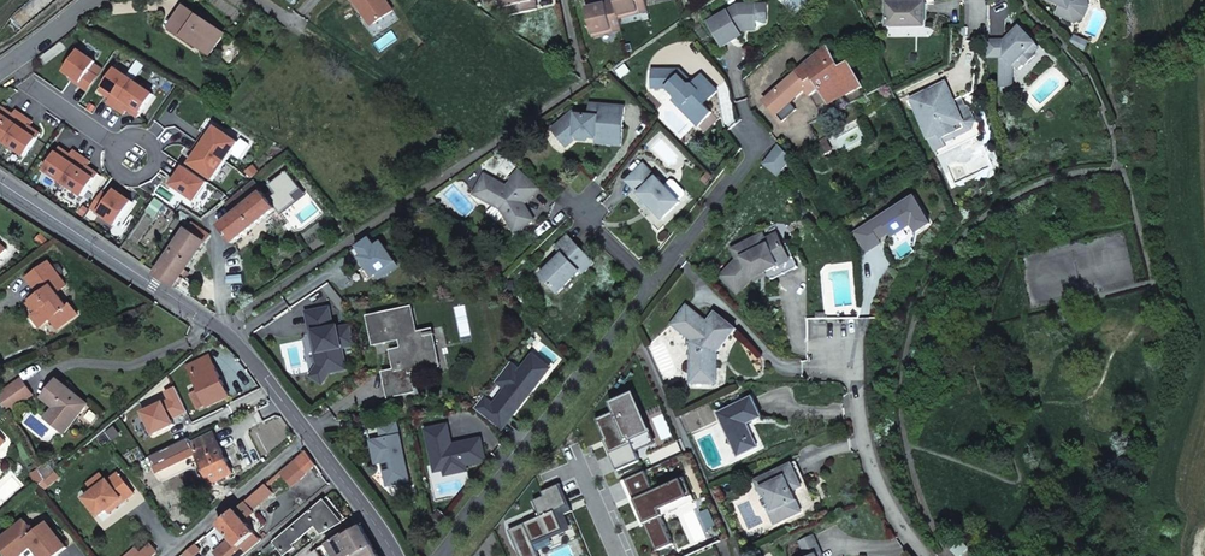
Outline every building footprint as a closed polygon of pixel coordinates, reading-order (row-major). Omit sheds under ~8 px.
[(387,0),(354,0),(359,7),(362,5),(375,23),(394,10),(387,0)] [(503,8),(508,7),(510,16),(534,10),(532,0),(530,1),(529,0),(502,0),(503,8)] [(592,35),(612,31),(611,26),(621,24),(619,17),(615,0),(606,3),(606,6),(586,10),(592,35)] [(615,0),(619,17),(639,12),(638,7),(647,5),(646,0),(615,0)] [(1061,5),(1056,15),(1075,23),(1084,17),(1088,7),(1087,0),(1049,0),(1061,5)] [(888,26),(927,26),(927,3),(888,3),(888,26)] [(756,5),(756,23),(767,23),(767,4),(756,5)] [(738,5),(708,23),(722,47),(742,36),(739,30),(744,27),(756,27),(756,23),(756,5),(738,5)] [(189,10),(185,7),(171,28),(175,31),(189,10)] [(224,33),(189,10),(175,31),(210,55),(224,33)] [(1006,40),(988,40),(988,57),(1002,57),(1002,87),(1014,87),(1014,66),(1015,65),(1020,60),(1024,63),(1027,65),(1039,54),(1037,52),(1033,48),(1040,42),(1024,25),(1006,40)] [(1074,35),(1070,44),(1085,51),(1090,42),(1074,35)] [(1044,46),(1040,42),(1033,48),(1037,52),(1044,46)] [(815,57),(795,74),(807,88),(804,90),(804,91),(806,90),(808,94),(821,86),(835,112),(847,105),(843,97),(862,87),(849,64),(839,70),(826,48),(815,57)] [(96,62),(79,50),(65,72),(73,77),(80,82),(79,85),(88,91),(98,77),(89,71),(96,62)] [(1018,69),(1024,63),(1020,60),(1015,65),(1018,69)] [(624,63),(614,70),(620,77),(630,70),(624,63)] [(692,85),(687,85),(679,76),(682,73),(679,70),(652,68),(651,87),(667,88),(675,97),(683,105),(680,108),(697,127),(712,112),(704,105),(702,103),(706,100),(709,100),(717,92),(702,76),(692,85)] [(777,116),(804,91),(804,90),(807,88),(795,74),(764,102),(777,116)] [(154,94),(135,81),(116,108),(124,114),(127,109),(138,117),(154,94)] [(932,90),(942,109),(956,102),(946,83),(932,90)] [(956,102),(942,109),(932,90),(912,100),(939,157),(983,135),(970,109),(966,107),(960,110),(956,102)] [(672,100),(680,108),(683,105),(675,97),(672,100)] [(966,107),(962,99),(956,102),(960,110),(966,107)] [(790,103),(777,116),(782,122),(796,110),(790,103)] [(596,144),(622,147),(626,108),(591,104),(590,116),(577,115),(574,111),(552,129),(563,142),(570,137),(588,139),(592,136),(597,136),(596,144)] [(0,112),(0,138),(6,142),(22,120),(25,116),(17,110),(14,114),(3,107),(0,112)] [(6,142),(25,156),(41,133),(30,126),(33,121),(25,116),(22,120),(6,142)] [(802,119),(789,129),(792,133),(789,137),(795,145),(812,132),(807,126),(802,119)] [(225,161),(238,143),(215,127),(208,137),(204,134),(198,142),(225,161)] [(822,146),(827,143),(824,138),(819,141),(822,146)] [(198,142),(192,151),(197,153),(190,164),(212,180),(225,161),(198,142)] [(827,143),(822,146),(824,150),(826,154),(832,151),(827,143)] [(790,157),(780,145),(765,164),(779,175),(791,160),(790,157)] [(82,156),(74,150),(71,155),(61,149),(45,170),(63,183),(82,156)] [(91,162),(82,156),(63,183),(85,199),(99,179),(85,170),(91,162)] [(181,163),(176,172),(180,174),(172,185),(195,201),(208,182),(187,168),(181,163)] [(680,202),(643,164),(625,181),(663,220),(680,202)] [(540,188),(520,169),(511,180),(512,181),(507,187),(485,175),(474,195),(501,209),(515,233),(535,221),(529,211),(525,213),(521,206),(525,201),(527,202),(540,188)] [(276,209),(255,182),(236,197),(242,204),(230,214),(232,216),(220,226),(233,244),(276,209)] [(93,210),(118,228),(136,203),(117,189),(112,197),(106,193),(93,210)] [(919,236),(935,227),(916,195),(851,232),(866,258),(915,229),(919,236)] [(147,211),(156,216),(165,203),(157,198),(147,211)] [(438,205),(433,198),(428,202),(434,209),(438,205)] [(185,271),(211,234),(193,222),(157,273),(190,295),(196,286),(185,279),(189,273),(185,271)] [(755,278),(765,273),(790,260),(782,244),(770,250),(765,240),(762,234),(733,250),(738,261),(722,279),(739,295),(755,278)] [(777,234),(765,240),(770,250),(782,244),(777,234)] [(582,275),(594,263),(568,237),(556,248),(562,255),(541,276),(558,294),(580,273),(582,275)] [(799,266),(787,242),(786,242),(783,244),(790,260),(792,263),(795,269),(799,266)] [(774,280),(795,269),(792,263),(790,260),(765,273),(767,276),(767,279),(772,279),(774,280)] [(40,309),(47,321),(50,319),(56,330),(76,316),(70,306),(66,308),(58,295),(69,288),(54,263),(31,277),(41,294),(26,303),(33,313),(40,309)] [(765,273),(755,278),(756,281),(767,276),(765,273)] [(686,307),(671,325),(681,333),(696,314),(686,307)] [(330,308),(307,313),(311,332),(315,332),(319,352),(315,353),(318,366),(329,373),(347,369),(342,348),(356,345),(352,326),(338,328),(338,327),(334,327),(330,308)] [(404,349),(393,351),(398,371),(386,374),(390,395),(415,390),(410,369),(437,363),(430,332),(417,335),(411,308),(370,318),(376,343),(402,337),(404,349)] [(40,325),(47,321),(40,309),(33,313),(40,325)] [(690,343),(690,384),(710,384),(710,372),(716,372),(716,353),(729,336),(718,327),(723,320),(714,314),(707,323),(696,314),(681,333),(692,342),(690,343)] [(718,327),(729,336),(735,330),(723,320),(718,327)] [(211,353),(189,363),(196,380),(189,384),(193,392),(200,389),(209,408),(231,398),(211,353)] [(528,361),(546,375),(551,369),(533,355),(528,361)] [(475,409),(499,428),(508,417),(511,419),(546,375),(528,361),(521,371),(511,363),(496,382),(505,390),(492,405),(484,398),(475,409)] [(329,373),(318,366),(311,377),(322,384),(329,373)] [(9,412),(34,395),(24,380),(0,395),(0,397),(9,412)] [(66,435),(90,405),(76,393),(74,395),(58,384),(44,400),(57,408),(48,421),(66,435)] [(648,431),(630,439),(636,452),(656,443),(634,392),(631,394),(648,431)] [(631,394),(609,403),(614,413),(596,420),(605,441),(610,439),(612,444),(609,446),(620,470),(640,462),(636,452),(630,439),(648,431),(631,394)] [(752,397),(717,413),(738,457),(753,450),(748,441),(750,438),(753,436),(747,424),(746,422),(750,420),(753,421),(762,417),(752,397)] [(508,417),(499,428),(502,431),(511,419),(508,417)] [(397,422),(380,426),(383,440),(372,442),(376,464),(383,462),(388,486),(410,482),(397,422)] [(448,426),(427,430),(434,465),(443,463),(446,476),(468,471),(467,466),(487,461),(482,439),(462,444),(459,447),(453,448),(453,446),(448,426)] [(114,428),(109,434),(115,440),(121,435),(114,428)] [(212,484),(235,473),(216,432),(192,443),(199,459),(191,463),(195,471),(204,467),(212,484)] [(758,447),(753,436),(750,438),(748,441),(753,450),(758,447)] [(605,441),(618,471),(620,470),(609,446),(612,444),(610,439),(605,441)] [(293,489),(308,476),(296,461),(281,474),(293,489)] [(805,482),(795,461),(792,463),(799,478),(801,483),(805,482)] [(49,463),(42,469),(48,480),(57,472),(49,463)] [(443,463),(434,465),(437,478),(446,476),(443,463)] [(792,463),(758,478),(765,494),(770,506),(771,507),(773,512),(776,510),(782,521),(802,512),(797,500),(790,502),(788,497),(790,492),(792,491),(802,486),(801,483),(799,478),(792,463)] [(33,477),(41,486),(42,484),(47,480),(48,480),(42,469),(33,477)] [(646,471),(626,480),(644,524),(657,552),(674,544),(662,517),(659,511),(661,511),(682,501),(674,483),(655,491),(646,471)] [(48,480),(47,480),(52,486),(62,477),(57,472),(48,480)] [(136,493),(119,474),(109,482),(109,481),(87,501),(102,518),(124,498),(126,502),(136,493)] [(89,485),(96,492),(108,481),(101,474),(89,485)] [(659,511),(662,517),(663,516),(696,502),(685,478),(674,483),(682,501),(661,511),(659,511)] [(754,480),(760,491),(762,495),(765,494),(758,478),(754,480)] [(626,480),(622,482),(641,526),(644,524),(626,480)] [(518,551),(520,555),(539,555),(535,546),(572,530),(566,515),(573,512),(561,484),(559,485),(568,506),(555,512),(564,531),(518,551)] [(277,495),(268,485),(247,503),(256,513),(277,495)] [(509,530),(518,551),(564,531),(555,512),(568,506),(559,485),(542,492),(544,496),(534,501),(541,517),(509,530)] [(797,500),(792,491),(790,492),(788,497),(790,502),(797,500)] [(113,514),(126,502),(124,498),(110,511),(113,514)] [(329,498),(271,544),(275,550),(278,547),(285,555),(289,555),(298,549),(296,547),(318,529),(326,539),(348,522),(329,498)] [(782,521),(776,510),(773,512),(771,507),(768,509),(775,525),(782,521)] [(254,542),(261,536),(239,510),(220,525),(231,539),(241,552),(254,542)] [(49,525),(37,536),(27,524),(0,547),(0,549),(6,555),(27,555),(35,549),(42,555),(62,555),(70,548),(49,525)] [(375,545),(364,528),(348,539),(347,536),(330,546),(336,555),(357,555),(375,545)] [(816,554),(817,555),(825,555),(815,535),(799,542),(806,555),(812,555),(816,554)] [(126,555),(158,555),(160,554),(146,538),(126,555)] [(258,547),(254,542),(241,552),(231,539),(214,552),(216,555),(246,555),(258,547)] [(968,549),(961,542),(955,549),(957,553),(960,555),(962,555),(968,549)] [(375,545),(357,555),(381,555),(375,545)]
